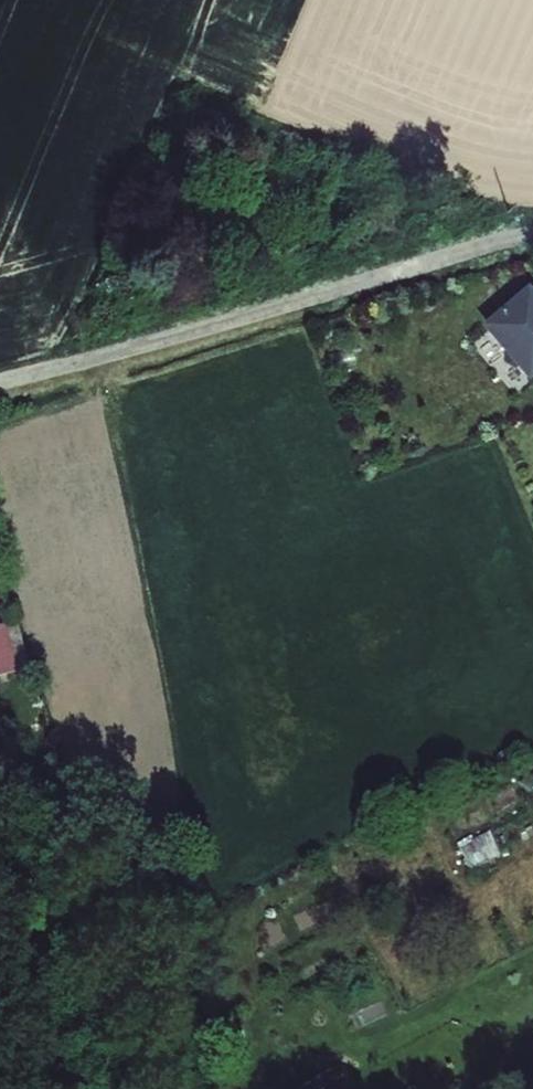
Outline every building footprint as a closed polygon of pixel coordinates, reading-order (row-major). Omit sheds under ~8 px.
[(489,331),(532,381),(532,297),(531,295),(489,331)] [(17,623),(3,627),(16,672),(30,668),(17,623)] [(3,627),(0,628),(0,676),(16,672),(3,627)] [(496,829),(464,838),(471,866),(504,858),(496,829)]
